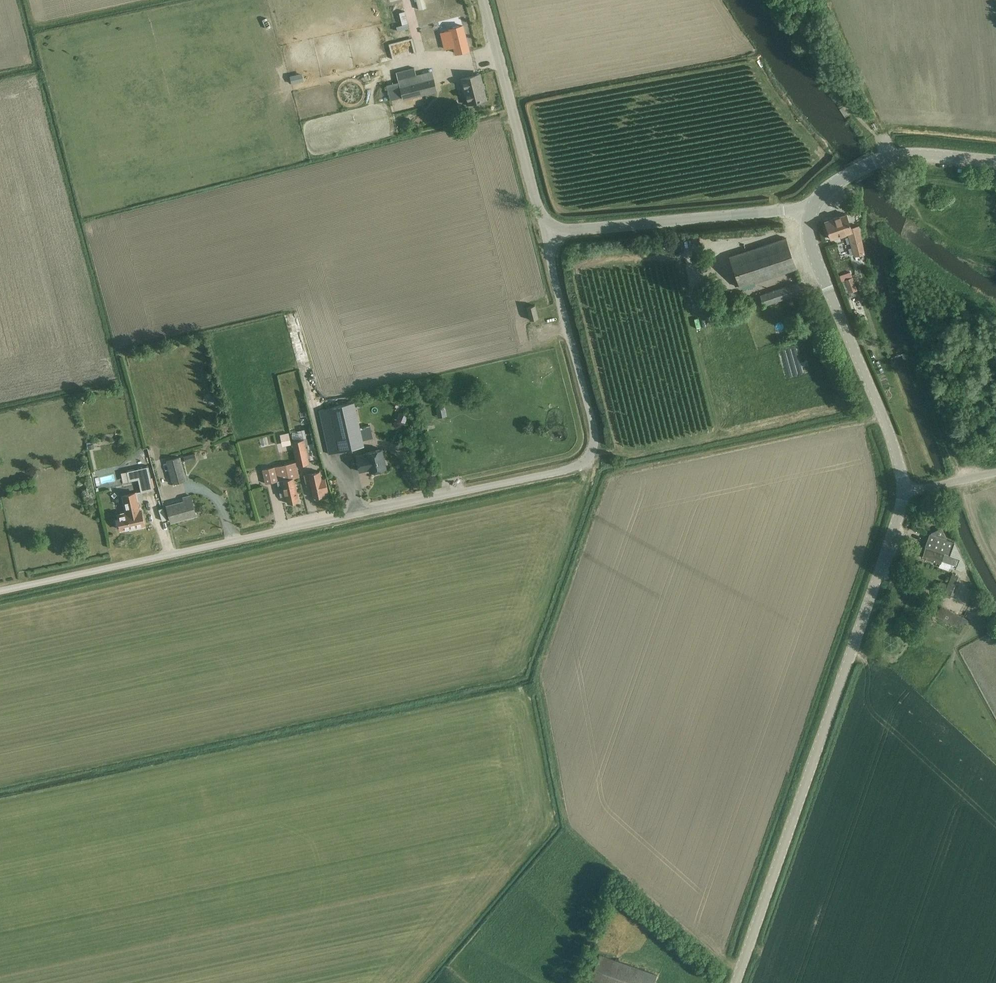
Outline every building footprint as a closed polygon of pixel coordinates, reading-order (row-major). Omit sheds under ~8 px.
[(399,83),(387,86),(391,100),(403,97),(403,99),(437,90),(432,72),(416,76),(414,69),(396,74),(399,83)] [(468,103),(476,101),(486,99),(479,74),(462,78),(468,103)] [(407,129),(414,122),(408,117),(402,124),(407,129)] [(831,239),(840,236),(848,233),(855,256),(866,253),(859,225),(851,227),(846,214),(825,221),(831,239)] [(729,257),(732,266),(740,287),(797,268),(786,237),(729,257)] [(858,289),(853,276),(845,280),(849,293),(858,289)] [(764,306),(796,295),(805,291),(801,281),(760,295),(764,306)] [(535,305),(527,307),(531,320),(538,318),(535,305)] [(776,339),(778,345),(788,341),(786,336),(776,339)] [(326,409),(320,411),(330,453),(364,445),(354,403),(346,405),(345,399),(325,404),(326,409)] [(445,406),(437,408),(439,417),(447,415),(445,406)] [(400,412),(397,419),(405,422),(407,415),(400,412)] [(289,433),(280,435),(281,441),(290,439),(289,433)] [(304,440),(292,442),(296,462),(297,466),(310,463),(304,440)] [(387,468),(382,449),(366,452),(366,453),(356,456),(359,471),(374,468),(374,471),(387,468)] [(197,460),(195,453),(184,456),(186,463),(197,460)] [(187,480),(181,457),(167,461),(174,484),(187,480)] [(276,466),(263,469),(266,483),(277,480),(279,486),(281,496),(286,495),(288,503),(299,501),(297,491),(294,477),(299,476),(297,466),(296,462),(276,466)] [(149,466),(127,471),(129,481),(139,479),(142,492),(154,489),(149,466)] [(305,475),(307,485),(311,484),(314,497),(315,497),(315,498),(317,499),(321,499),(322,497),(321,496),(325,495),(324,492),(328,491),(325,478),(322,479),(320,471),(305,475)] [(343,486),(337,487),(341,504),(346,503),(343,486)] [(142,507),(141,508),(137,491),(122,495),(126,511),(117,513),(119,518),(115,519),(118,528),(120,527),(121,530),(130,528),(131,530),(146,526),(142,507)] [(167,506),(169,512),(172,522),(196,515),(191,495),(183,497),(184,501),(167,506)] [(966,565),(954,542),(946,539),(947,538),(942,529),(942,528),(941,528),(940,528),(930,533),(921,556),(940,563),(941,560),(957,565),(956,568),(961,570),(962,570),(964,569),(965,568),(966,567),(966,566),(966,565)] [(938,575),(949,577),(950,570),(940,567),(938,575)] [(954,595),(961,577),(952,574),(945,591),(954,595)] [(958,627),(960,623),(965,626),(969,620),(941,606),(936,615),(958,627)] [(647,971),(599,954),(589,982),(591,982),(654,982),(657,975),(647,971)]
